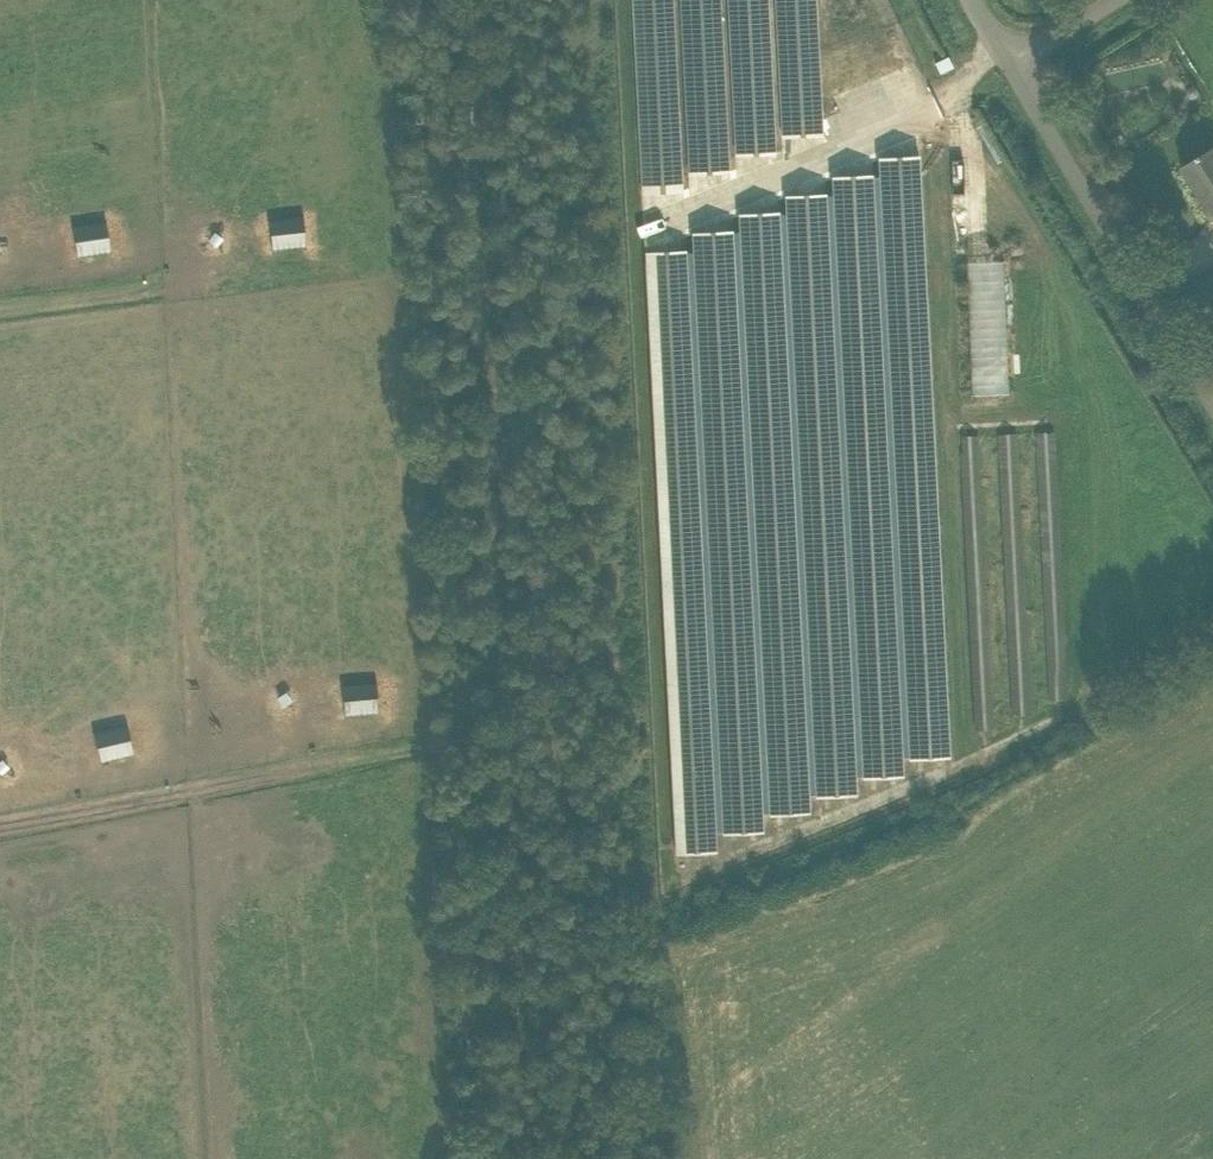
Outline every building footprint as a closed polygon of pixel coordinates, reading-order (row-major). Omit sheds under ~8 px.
[(643,210),(652,209),(697,192),(781,159),(826,141),(824,112),(806,66),(805,48),(820,42),(818,0),(633,0),(643,210)] [(845,36),(822,84),(869,106),(891,58),(845,36)] [(925,143),(648,231),(650,381),(660,373),(670,386),(670,365),(694,364),(694,362),(716,362),(716,352),(723,361),(743,361),(742,355),(756,355),(770,344),(787,367),(786,298),(797,332),(816,326),(820,333),(837,333),(837,335),(853,334),(858,331),(885,322),(885,346),(910,346),(929,406),(925,143)] [(1182,167),(1212,220),(1212,219),(1212,148),(1182,167)] [(1005,258),(969,259),(973,393),(1009,392),(1005,258)] [(943,638),(904,640),(909,757),(947,756),(943,638)] [(859,673),(863,776),(904,775),(900,657),(888,657),(888,674),(875,674),(875,672),(859,673)] [(724,683),(728,830),(763,829),(758,682),(724,683)] [(770,814),(812,811),(804,685),(785,687),(785,689),(763,690),(770,814)] [(816,795),(853,794),(849,686),(812,687),(816,795)] [(676,853),(716,851),(710,696),(669,698),(676,853)]
